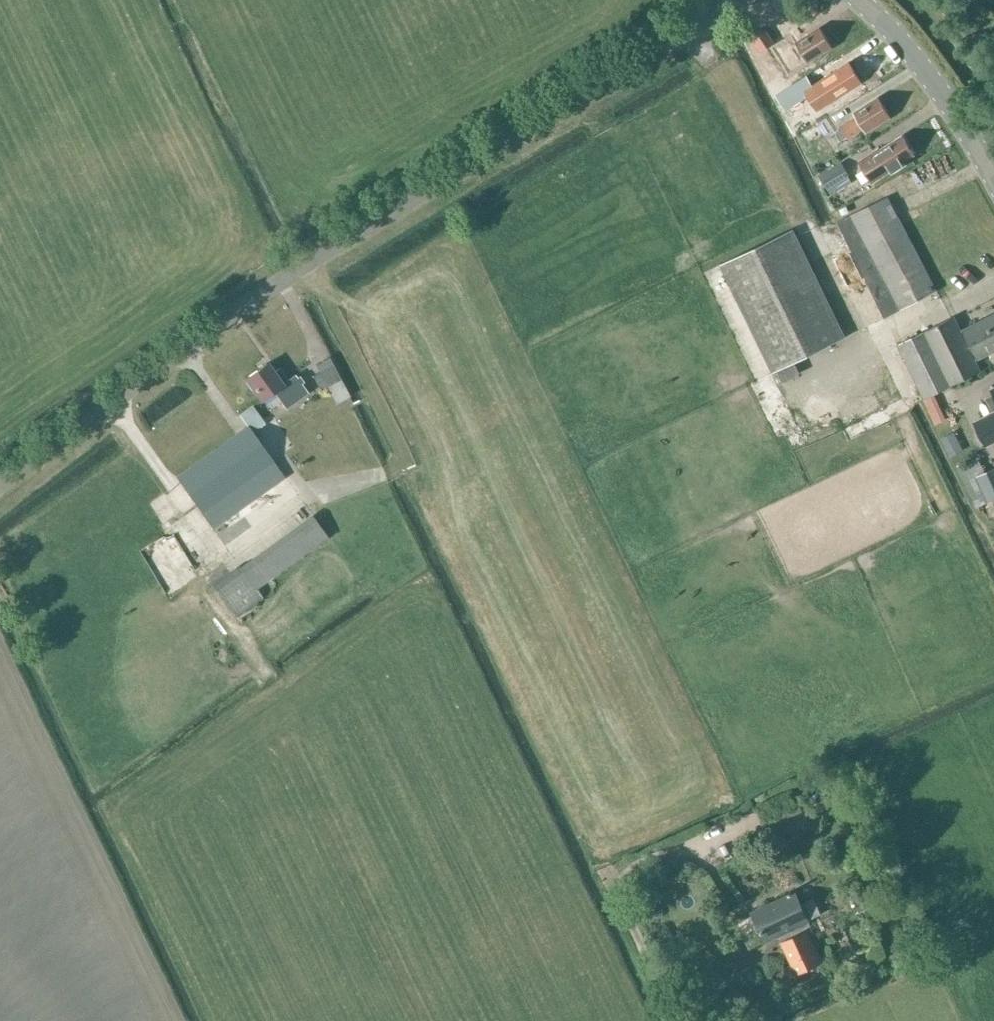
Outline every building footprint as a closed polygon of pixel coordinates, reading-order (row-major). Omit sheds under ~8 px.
[(778,49),(765,29),(752,37),(765,58),(778,49)] [(807,62),(833,46),(822,30),(797,46),(798,48),(783,58),(790,69),(805,59),(807,62)] [(837,97),(862,81),(852,64),(826,80),(827,83),(812,92),(820,104),(835,94),(837,97)] [(791,116),(806,107),(793,86),(778,96),(791,116)] [(866,131),(890,115),(880,99),(856,115),(857,117),(842,127),(849,139),(864,129),(866,131)] [(822,137),(815,126),(801,134),(808,146),(822,137)] [(874,183),(891,171),(893,174),(905,166),(903,163),(916,155),(904,137),(881,153),(880,150),(861,163),(874,183)] [(850,174),(842,161),(819,175),(827,188),(850,174)] [(887,318),(938,293),(890,197),(839,223),(887,318)] [(779,373),(848,339),(794,231),(725,266),(779,373)] [(963,332),(955,317),(900,346),(927,399),(983,370),(977,360),(993,351),(993,316),(963,332)] [(351,396),(330,357),(316,365),(320,372),(313,375),(320,390),(328,386),(337,403),(351,396)] [(263,400),(274,392),(286,408),(307,392),(295,375),(288,380),(280,369),(274,373),(267,364),(248,378),(263,400)] [(991,389),(993,394),(985,398),(993,413),(975,423),(987,446),(993,442),(993,388),(991,389)] [(257,420),(250,410),(240,417),(247,424),(177,477),(224,543),(296,492),(248,426),(257,420)] [(985,472),(978,457),(957,467),(977,508),(989,502),(977,476),(985,472)] [(328,536),(312,514),(240,566),(239,564),(212,584),(236,616),(263,596),(257,588),(328,536)] [(813,933),(808,924),(822,918),(813,900),(800,907),(795,895),(752,916),(765,944),(778,938),(797,977),(824,964),(809,935),(813,933)]
